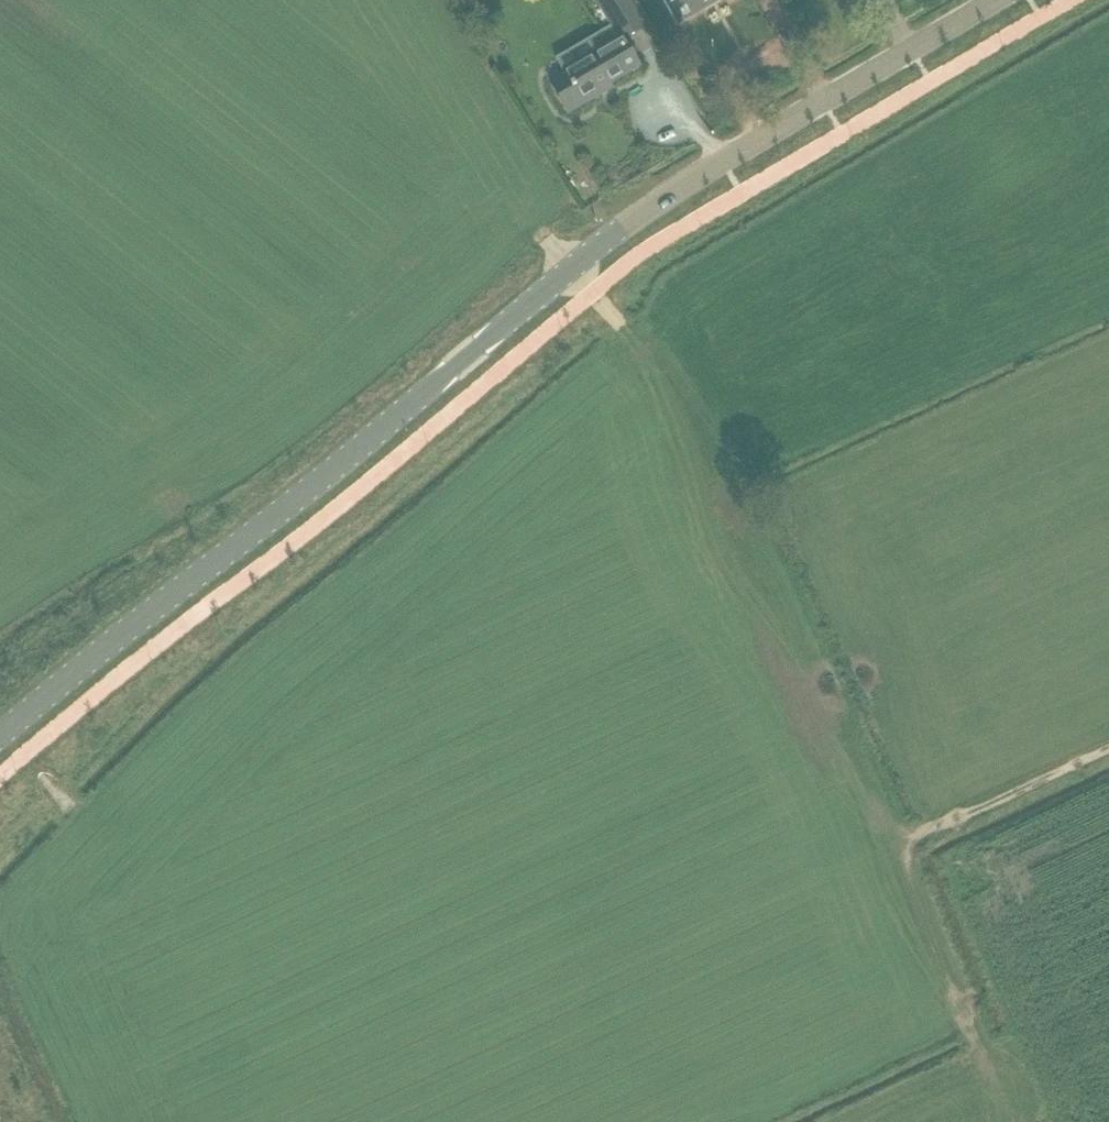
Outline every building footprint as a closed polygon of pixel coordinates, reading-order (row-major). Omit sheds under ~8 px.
[(600,1),(614,26),(622,39),(622,38),(624,40),(646,27),(646,26),(644,27),(628,0),(602,0),(600,1)] [(677,25),(707,8),(705,5),(714,0),(663,0),(677,25)] [(565,76),(551,85),(568,114),(601,95),(612,88),(610,84),(639,67),(624,40),(622,38),(622,39),(614,26),(601,33),(609,47),(564,73),(565,76)]
